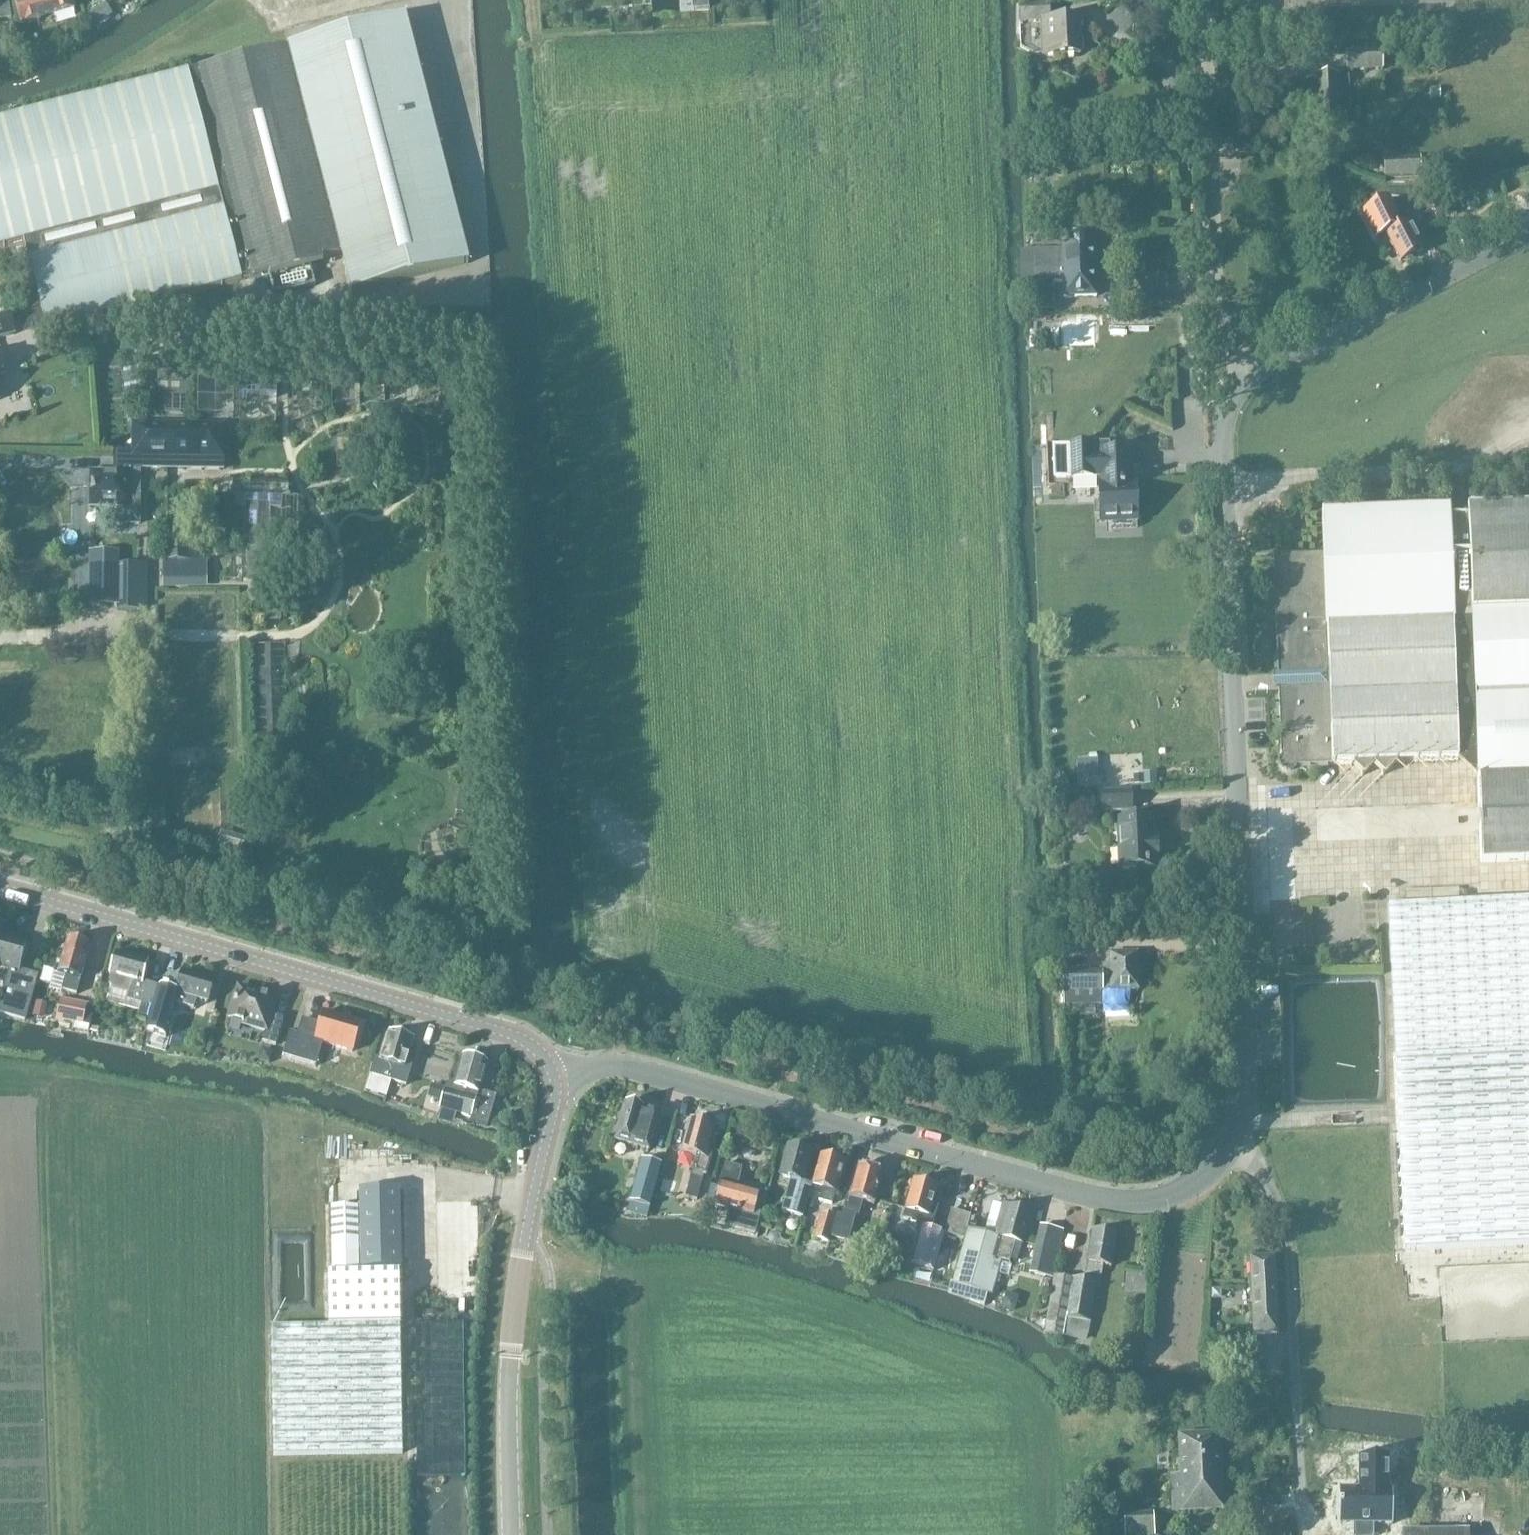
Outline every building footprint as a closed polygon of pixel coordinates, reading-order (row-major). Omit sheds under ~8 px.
[(12,18),(9,0),(0,0),(0,20),(12,18)] [(21,25),(75,9),(73,0),(14,0),(21,25)] [(1055,20),(1047,21),(1047,3),(1019,3),(1019,23),(1044,23),(1045,37),(1041,37),(1041,51),(1046,51),(1046,56),(1056,55),(1080,55),(1079,19),(1055,20)] [(95,25),(112,14),(105,4),(88,14),(95,25)] [(84,226),(24,241),(34,281),(41,309),(47,330),(79,322),(342,254),(352,293),(468,263),(440,152),(405,17),(302,44),(288,47),(188,73),(219,191),(84,226)] [(1347,70),(1383,69),(1383,50),(1346,51),(1347,70)] [(24,241),(84,226),(219,191),(188,73),(20,116),(18,107),(0,112),(0,247),(24,241)] [(1318,121),(1351,120),(1349,76),(1316,77),(1318,121)] [(1385,176),(1422,175),(1421,157),(1385,158),(1385,176)] [(1389,199),(1363,213),(1376,238),(1386,232),(1401,261),(1403,260),(1407,262),(1413,259),(1414,255),(1422,250),(1408,221),(1402,224),(1389,199)] [(1062,249),(1026,250),(1018,250),(1019,283),(1027,282),(1063,281),(1064,297),(1097,296),(1095,234),(1062,235),(1062,249)] [(14,334),(10,318),(9,315),(0,317),(0,338),(14,334)] [(1063,322),(1064,344),(1095,343),(1094,321),(1063,322)] [(224,469),(224,457),(224,425),(132,423),(132,452),(113,452),(113,472),(90,472),(89,507),(118,508),(118,526),(139,526),(140,468),(224,469)] [(1108,444),(1069,445),(1071,479),(1101,478),(1101,484),(1099,484),(1100,516),(1137,515),(1136,483),(1133,483),(1132,468),(1137,468),(1136,450),(1108,451),(1108,444)] [(1467,507),(1467,513),(1450,513),(1450,507),(1322,512),(1324,554),(1274,556),(1281,756),(1283,756),(1282,759),(1280,762),(1280,765),(1282,768),(1284,770),(1286,771),(1289,771),(1292,770),(1295,768),(1296,765),(1297,766),(1354,764),(1365,773),(1375,763),(1386,773),(1395,762),(1458,760),(1458,754),(1477,754),(1477,777),(1480,863),(1528,861),(1528,505),(1467,507)] [(139,606),(139,564),(90,565),(90,606),(139,606)] [(1441,790),(1443,799),(1460,795),(1458,786),(1441,790)] [(1131,791),(1101,792),(1102,811),(1121,810),(1122,819),(1117,819),(1120,869),(1155,867),(1155,863),(1159,863),(1158,847),(1154,848),(1153,817),(1133,818),(1131,791)] [(1477,850),(1477,836),(1450,837),(1451,851),(1477,850)] [(1382,866),(1435,876),(1437,865),(1384,855),(1382,866)] [(1442,875),(1441,888),(1454,889),(1455,877),(1442,875)] [(1388,904),(1404,1250),(1528,1244),(1528,897),(1525,897),(1388,904)] [(0,967),(8,970),(0,1000),(0,1015),(26,1022),(39,975),(19,970),(26,942),(12,938),(14,931),(0,928),(0,968),(0,967)] [(77,994),(91,945),(68,938),(58,974),(71,977),(66,991),(77,994)] [(127,1000),(154,1007),(160,986),(143,982),(149,961),(116,952),(108,979),(113,988),(128,993),(127,1000)] [(1103,991),(1139,990),(1138,953),(1110,953),(1110,966),(1102,966),(1102,970),(1062,971),(1063,992),(1064,992),(1064,1005),(1103,1005),(1103,991)] [(176,991),(160,986),(154,1007),(147,1031),(162,1036),(166,1023),(172,1002),(194,1009),(197,999),(209,1002),(215,980),(182,971),(176,991)] [(283,1016),(271,1013),(275,998),(238,987),(228,1020),(241,1023),(240,1026),(265,1033),(262,1041),(275,1045),(283,1016)] [(90,1027),(94,1007),(88,1006),(59,1000),(55,1020),(90,1027)] [(361,1023),(324,1012),(321,1024),(302,1019),(298,1034),(290,1032),(283,1056),(316,1066),(323,1042),(352,1051),(361,1023)] [(415,1055),(409,1053),(413,1038),(390,1031),(381,1060),(375,1058),(370,1074),(372,1075),(369,1086),(369,1090),(385,1096),(386,1092),(390,1081),(406,1086),(415,1055)] [(479,1093),(487,1062),(478,1059),(476,1056),(470,1054),(467,1056),(464,1055),(455,1087),(479,1093)] [(481,1101),(482,1099),(446,1088),(439,1109),(477,1119),(476,1125),(487,1127),(493,1104),(481,1101)] [(649,1150),(660,1113),(644,1108),(644,1107),(641,1107),(639,1103),(633,1101),(629,1103),(626,1102),(616,1140),(649,1150)] [(693,1120),(690,1119),(681,1152),(697,1156),(686,1196),(697,1199),(704,1174),(707,1175),(714,1150),(710,1149),(716,1126),(703,1122),(702,1120),(696,1118),(693,1120)] [(803,1217),(812,1183),(804,1181),(811,1153),(801,1150),(801,1147),(793,1145),(791,1147),(788,1146),(779,1175),(792,1178),(782,1211),(803,1217)] [(832,1204),(844,1161),(835,1159),(834,1157),(826,1154),(825,1156),(821,1155),(813,1185),(822,1187),(819,1200),(832,1204)] [(662,1164),(642,1159),(627,1212),(647,1217),(662,1164)] [(336,1160),(336,1169),(355,1169),(355,1160),(336,1160)] [(742,1168),(725,1164),(715,1204),(730,1208),(725,1225),(755,1233),(761,1212),(755,1210),(760,1191),(738,1185),(742,1168)] [(838,1215),(837,1215),(829,1244),(845,1249),(854,1215),(860,1216),(864,1202),(874,1205),(883,1172),(881,1171),(878,1169),(873,1167),(870,1168),(859,1165),(850,1197),(847,1196),(840,1221),(837,1219),(838,1215)] [(935,1271),(946,1233),(932,1229),(935,1218),(939,1206),(933,1205),(938,1187),(927,1184),(925,1182),(920,1180),(917,1182),(914,1181),(905,1210),(906,1210),(904,1218),(918,1222),(917,1225),(921,1226),(910,1264),(935,1271)] [(400,1191),(359,1192),(359,1210),(361,1272),(401,1271),(400,1191)] [(951,1283),(949,1291),(946,1302),(983,1311),(984,1305),(987,1293),(988,1293),(997,1259),(1009,1262),(1015,1242),(1022,1244),(1031,1213),(1022,1210),(1020,1208),(1013,1206),(1010,1207),(1008,1206),(1003,1222),(998,1221),(994,1235),(969,1228),(953,1284),(951,1283)] [(331,1210),(333,1275),(357,1275),(357,1272),(361,1272),(359,1210),(331,1210)] [(952,1210),(946,1233),(964,1238),(970,1215),(952,1210)] [(828,1241),(834,1220),(821,1216),(815,1238),(828,1241)] [(1111,1266),(1117,1235),(1107,1233),(1105,1231),(1098,1230),(1096,1231),(1093,1231),(1086,1273),(1102,1275),(1103,1265),(1111,1266)] [(1056,1260),(1062,1234),(1049,1231),(1043,1257),(1056,1260)] [(1254,1334),(1279,1333),(1275,1256),(1250,1257),(1254,1334)] [(1048,1278),(1051,1263),(1037,1259),(1034,1274),(1048,1278)] [(357,1275),(333,1275),(328,1275),(329,1328),(400,1326),(399,1274),(357,1275)] [(1055,1275),(1045,1333),(1062,1336),(1063,1334),(1087,1338),(1090,1322),(1089,1322),(1096,1282),(1055,1275)] [(400,1326),(329,1328),(272,1329),(274,1456),(403,1454),(400,1326)] [(1172,1512),(1223,1509),(1220,1433),(1179,1435),(1180,1474),(1171,1474),(1172,1512)] [(1339,1524),(1354,1524),(1354,1534),(1372,1534),(1372,1524),(1392,1524),(1393,1489),(1388,1489),(1388,1455),(1359,1455),(1359,1489),(1339,1489),(1339,1524)] [(1154,1514),(1124,1516),(1125,1534),(1155,1534),(1154,1514)]
